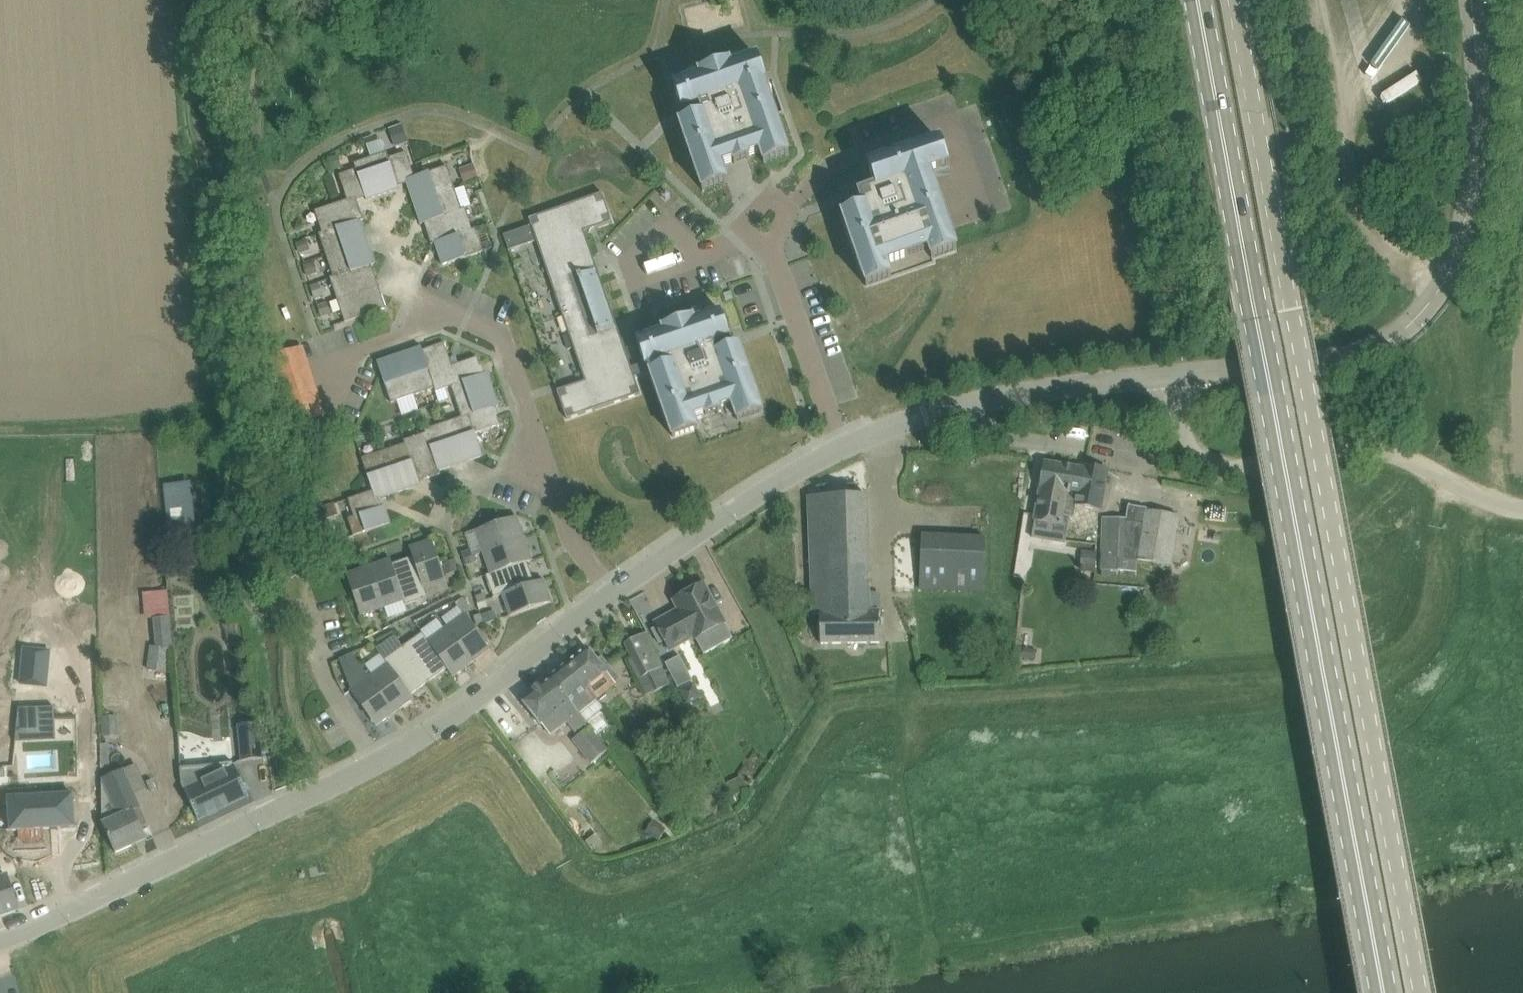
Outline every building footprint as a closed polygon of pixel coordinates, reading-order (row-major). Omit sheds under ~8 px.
[(759,154),(763,165),(791,155),(767,84),(768,84),(759,55),(733,64),(731,61),(697,73),(698,76),(672,85),(682,113),(700,107),(702,115),(679,123),(679,122),(678,122),(702,192),(730,182),(724,166),(733,163),(733,165),(752,159),(751,156),(759,154)] [(408,142),(403,125),(390,129),(396,146),(408,142)] [(390,156),(411,150),(409,143),(395,147),(390,129),(368,135),(370,141),(385,137),(390,156)] [(863,207),(841,214),(866,287),(895,277),(890,265),(929,252),(932,260),(960,250),(934,174),(952,168),(942,139),(868,165),(876,187),(858,194),(863,207)] [(379,180),(384,194),(400,189),(398,184),(407,181),(415,177),(407,152),(390,158),(389,152),(372,157),(379,180)] [(332,168),(340,165),(337,156),(328,160),(332,168)] [(384,194),(379,180),(372,157),(356,163),(358,169),(342,175),(350,199),(357,198),(366,195),(367,200),(384,194)] [(478,177),(474,164),(460,169),(463,181),(478,177)] [(407,181),(414,203),(455,188),(448,166),(415,177),(407,181)] [(422,224),(425,223),(462,209),(455,188),(414,203),(422,224)] [(585,381),(557,391),(567,419),(641,394),(585,231),(613,222),(603,193),(529,218),(585,381)] [(325,233),(361,221),(364,220),(357,198),(350,199),(318,210),(325,233)] [(462,209),(425,223),(432,245),(436,244),(473,230),(466,208),(462,209)] [(321,234),(327,256),(368,242),(361,221),(325,233),(321,234)] [(443,265),(453,262),(484,251),(476,228),(473,230),(436,244),(443,265)] [(310,249),(307,239),(297,242),(300,252),(310,249)] [(327,256),(333,278),(372,265),(376,264),(368,242),(327,256)] [(483,244),(485,250),(492,247),(490,242),(483,244)] [(316,272),(313,262),(304,265),(307,275),(316,272)] [(340,300),(370,290),(380,287),(372,265),(333,278),(340,300)] [(324,296),(320,283),(311,286),(315,298),(324,296)] [(380,287),(370,290),(340,300),(346,322),(387,308),(380,287)] [(331,314),(328,303),(318,306),(321,317),(331,314)] [(650,370),(648,370),(671,438),(700,428),(696,417),(704,414),(705,416),(723,410),(722,408),(731,405),(736,421),(765,412),(741,342),(739,343),(739,344),(717,351),(714,344),(732,338),(722,310),(696,319),(695,315),(660,327),(662,330),(636,339),(645,368),(649,366),(650,370)] [(445,343),(423,350),(436,387),(439,386),(440,389),(457,383),(458,383),(453,366),(445,343)] [(436,387),(423,350),(422,347),(400,354),(414,394),(436,387)] [(307,361),(303,349),(273,359),(294,424),(309,420),(316,417),(324,415),(316,388),(307,361)] [(414,394),(400,354),(378,362),(394,400),(414,394)] [(463,400),(480,394),(494,390),(488,373),(483,375),(478,358),(453,366),(458,383),(457,383),(463,400)] [(469,413),(476,433),(500,425),(495,408),(499,406),(494,390),(480,394),(463,400),(469,414),(469,413)] [(483,456),(480,446),(476,433),(469,413),(469,414),(447,421),(462,463),(483,456)] [(427,432),(440,471),(462,463),(447,421),(431,426),(432,430),(427,432)] [(407,444),(420,481),(441,474),(440,471),(427,432),(407,438),(409,443),(407,444)] [(356,442),(358,442),(365,439),(363,434),(356,436),(355,437),(356,442)] [(385,451),(396,482),(399,492),(421,485),(420,481),(407,444),(385,451)] [(399,492),(396,482),(385,451),(366,458),(376,489),(374,490),(378,499),(399,492)] [(1042,488),(1036,520),(1033,535),(1057,539),(1060,524),(1062,524),(1068,488),(1078,490),(1079,488),(1082,489),(1085,469),(1085,468),(1045,461),(1040,488),(1042,488)] [(1068,488),(1062,524),(1064,516),(1074,518),(1077,505),(1100,509),(1108,469),(1086,465),(1086,468),(1085,468),(1085,469),(1082,489),(1079,488),(1078,490),(1068,488)] [(195,481),(168,483),(170,525),(197,524),(195,481)] [(358,518),(349,521),(354,536),(391,523),(385,506),(381,508),(378,499),(374,490),(352,499),(358,518)] [(820,614),(821,644),(880,642),(880,603),(870,603),(870,587),(867,495),(809,497),(812,615),(820,614)] [(335,504),(334,503),(323,507),(327,519),(338,515),(335,504)] [(1111,571),(1137,572),(1138,560),(1171,564),(1175,535),(1179,515),(1146,510),(1145,521),(1104,519),(1102,570),(1103,570),(1102,577),(1111,577),(1111,571)] [(476,530),(483,551),(524,536),(517,516),(476,530)] [(920,534),(919,589),(989,590),(990,535),(920,534)] [(490,571),(531,557),(524,536),(483,551),(490,571)] [(424,585),(446,578),(433,540),(410,548),(413,557),(426,594),(427,594),(424,585)] [(1096,570),(1096,544),(1085,544),(1085,550),(1082,550),(1082,570),(1096,570)] [(475,556),(474,554),(472,549),(471,549),(462,552),(465,559),(475,556)] [(475,556),(465,559),(466,565),(477,561),(475,556)] [(393,564),(406,601),(426,594),(413,557),(393,564)] [(494,597),(503,594),(535,582),(528,562),(532,560),(531,557),(490,571),(486,572),(494,597)] [(369,567),(373,576),(383,606),(403,598),(404,601),(406,601),(393,564),(391,559),(369,567)] [(460,570),(457,559),(445,563),(448,574),(460,570)] [(347,574),(350,584),(361,615),(383,606),(373,576),(369,567),(347,574)] [(482,584),(480,578),(471,580),(473,587),(482,584)] [(535,582),(503,594),(511,616),(552,602),(544,579),(535,582)] [(725,622),(704,584),(674,600),(681,613),(675,616),(673,613),(656,623),(658,627),(653,630),(660,644),(666,641),(671,650),(694,637),(696,639),(725,622)] [(147,616),(171,615),(170,590),(146,590),(147,616)] [(470,607),(463,598),(456,603),(463,612),(470,607)] [(495,611),(482,615),(485,624),(498,620),(495,611)] [(491,649),(485,641),(465,613),(444,628),(472,663),(491,649)] [(483,623),(481,615),(474,617),(477,625),(483,623)] [(170,640),(168,617),(155,618),(157,642),(170,640)] [(423,633),(448,669),(453,676),(472,663),(444,628),(439,621),(423,633)] [(402,645),(429,682),(448,669),(423,633),(422,631),(402,645)] [(646,633),(626,643),(633,657),(651,693),(671,683),(646,633)] [(167,671),(170,647),(151,645),(149,668),(167,671)] [(387,664),(412,695),(429,682),(402,645),(384,658),(387,664)] [(1036,661),(1037,649),(1019,647),(1017,659),(1036,661)] [(568,663),(598,700),(617,685),(588,648),(568,663)] [(340,659),(340,660),(346,675),(361,665),(352,653),(350,654),(340,659)] [(679,688),(693,681),(680,656),(666,663),(679,688)] [(580,714),(586,722),(604,708),(598,700),(568,663),(551,677),(580,714)] [(370,677),(395,712),(414,698),(412,695),(387,664),(370,677)] [(377,726),(395,712),(370,677),(351,691),(377,726)] [(521,700),(542,727),(558,714),(573,732),(586,722),(580,714),(551,677),(521,700)] [(57,705),(20,704),(19,738),(56,738),(57,705)] [(104,716),(105,735),(118,734),(117,716),(104,716)] [(262,758),(259,723),(239,725),(242,760),(262,758)] [(597,739),(583,751),(592,761),(606,749),(597,739)] [(232,765),(180,772),(181,787),(197,822),(198,822),(200,822),(199,821),(245,800),(245,801),(247,800),(246,800),(248,799),(232,765)] [(102,779),(103,824),(116,853),(148,840),(142,826),(147,823),(124,769),(102,779)] [(733,796),(748,789),(742,777),(727,784),(733,796)] [(73,794),(9,798),(11,830),(75,826),(73,794)] [(660,839),(667,828),(654,819),(646,830),(660,839)] [(690,822),(673,828),(676,835),(693,830),(690,822)] [(20,909),(9,876),(0,879),(0,916),(20,909)]
